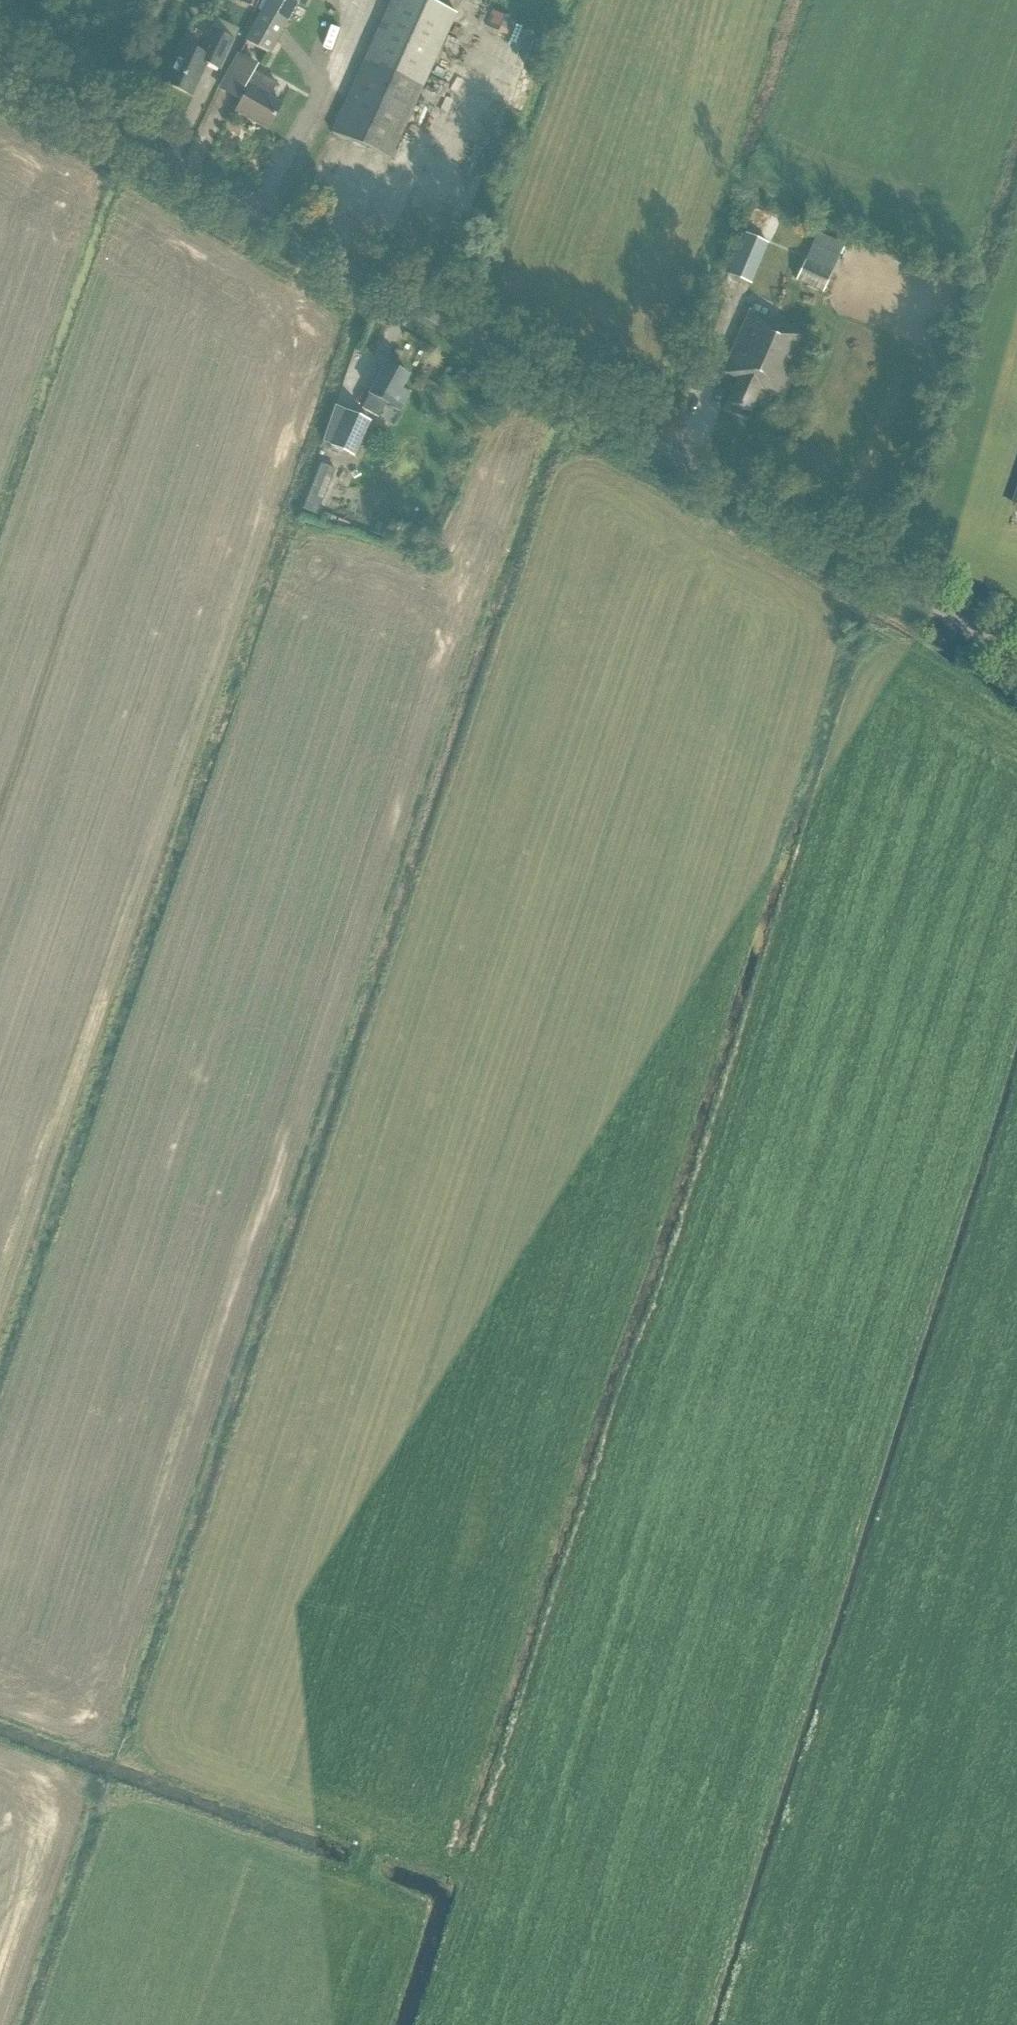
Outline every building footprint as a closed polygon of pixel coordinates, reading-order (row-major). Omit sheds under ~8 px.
[(246,41),(247,42),(269,54),(299,2),(306,6),(309,0),(268,0),(245,40),(246,41)] [(456,13),(428,0),(392,0),(332,132),(390,159),(456,13)] [(490,25),(515,32),(520,17),(495,10),(490,25)] [(220,69),(233,40),(212,30),(201,53),(181,44),(163,82),(192,96),(207,63),(220,69)] [(239,55),(247,42),(246,41),(220,88),(242,100),(235,111),(267,129),(281,104),(269,97),(276,83),(252,69),(255,64),(239,55)] [(752,284),(769,243),(745,232),(727,273),(752,284)] [(796,280),(823,292),(832,272),(805,260),(796,280)] [(780,397),(807,335),(751,311),(724,372),(739,379),(728,402),(749,412),(759,388),(780,397)] [(391,406),(408,375),(386,363),(369,394),(370,394),(362,408),(374,414),(381,400),(391,406)] [(354,456),(370,421),(347,410),(331,445),(354,456)] [(305,508),(322,513),(337,464),(320,459),(305,508)]
